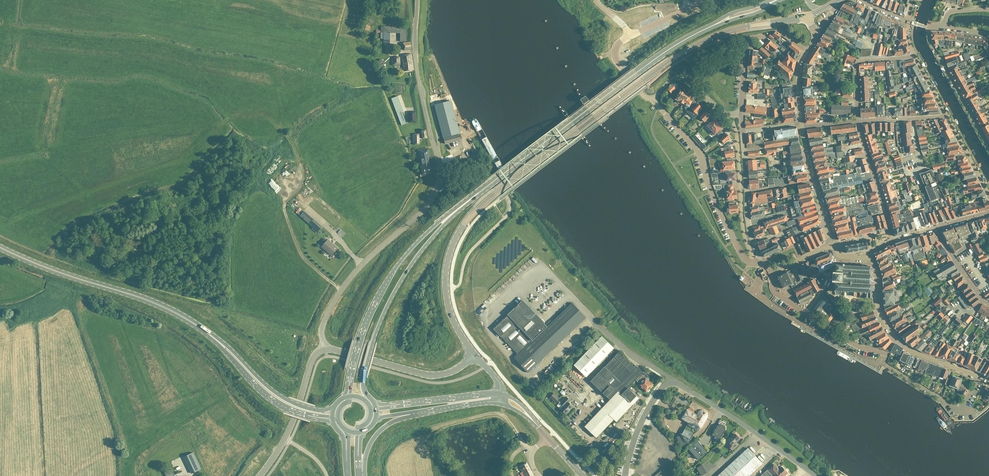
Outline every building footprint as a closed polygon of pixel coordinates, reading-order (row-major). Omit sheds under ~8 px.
[(880,7),(890,11),(893,2),(893,0),(884,0),(880,7)] [(844,4),(855,10),(858,4),(852,1),(844,4)] [(854,14),(855,10),(844,4),(840,10),(852,16),(853,16),(854,14)] [(862,20),(862,18),(864,14),(863,14),(865,8),(858,4),(855,10),(854,14),(853,16),(852,16),(850,22),(852,24),(852,23),(857,25),(858,21),(860,22),(862,20)] [(900,5),(897,14),(905,17),(907,8),(900,5)] [(862,18),(862,20),(865,21),(864,23),(867,24),(868,20),(872,11),(865,8),(863,14),(864,14),(862,18)] [(873,27),(874,24),(878,14),(873,12),(869,20),(872,22),(870,26),(873,27)] [(880,26),(882,15),(878,14),(874,24),(873,27),(874,28),(875,27),(879,28),(879,26),(880,26)] [(842,26),(843,23),(847,25),(848,25),(851,26),(852,24),(850,22),(849,22),(844,20),(836,16),(832,21),(842,26)] [(882,27),(882,29),(885,30),(885,29),(886,28),(889,29),(892,19),(885,17),(883,27),(882,27)] [(898,27),(899,22),(895,20),(892,30),(891,35),(893,36),(892,41),(891,41),(895,42),(896,35),(897,31),(898,27)] [(846,37),(854,41),(857,42),(858,37),(860,34),(859,34),(854,32),(852,31),(846,28),(842,26),(832,21),(828,28),(846,37)] [(895,42),(898,42),(906,41),(906,39),(906,28),(905,28),(903,26),(902,26),(902,25),(901,24),(900,23),(899,22),(898,27),(897,31),(896,35),(895,42)] [(390,34),(400,34),(405,34),(406,28),(384,27),(383,43),(389,43),(390,34)] [(844,41),(846,37),(828,28),(824,35),(832,39),(834,40),(834,39),(835,39),(835,38),(841,40),(844,41)] [(781,36),(779,34),(776,32),(773,36),(778,40),(781,36)] [(400,34),(400,42),(401,42),(402,51),(410,50),(409,43),(405,43),(405,34),(400,34)] [(832,40),(832,39),(824,35),(823,35),(821,39),(830,43),(834,45),(836,46),(837,44),(832,42),(832,40)] [(827,49),(828,46),(832,48),(834,45),(830,43),(821,39),(817,44),(818,44),(816,46),(822,49),(823,47),(827,49)] [(768,40),(766,42),(763,46),(767,50),(769,48),(772,50),(774,52),(778,48),(775,46),(772,43),(768,40)] [(789,47),(799,55),(802,50),(792,43),(789,47)] [(896,50),(893,50),(889,51),(888,57),(905,54),(909,54),(910,53),(908,45),(902,46),(903,47),(899,48),(899,50),(896,50)] [(829,55),(824,53),(825,50),(822,49),(816,46),(813,50),(824,56),(827,57),(828,57),(829,55)] [(762,47),(758,51),(767,59),(770,55),(762,47)] [(788,49),(791,51),(790,52),(798,58),(799,55),(789,47),(788,47),(787,48),(788,49)] [(781,50),(787,55),(788,55),(796,62),(798,58),(790,52),(789,52),(788,53),(782,48),(781,50)] [(748,56),(757,58),(758,51),(749,50),(748,56)] [(824,56),(813,50),(811,54),(817,57),(820,59),(821,57),(823,58),(824,56)] [(404,72),(413,70),(411,54),(401,56),(404,72)] [(818,63),(819,62),(818,62),(818,61),(816,60),(817,57),(811,54),(806,61),(813,62),(816,63),(818,63)] [(850,63),(853,64),(855,58),(844,54),(843,57),(844,58),(842,66),(846,67),(848,63),(850,64),(850,63)] [(781,59),(780,61),(793,73),(793,72),(796,62),(788,55),(783,60),(781,59)] [(947,66),(948,68),(958,64),(958,63),(961,62),(959,56),(955,57),(945,61),(946,63),(945,63),(946,66),(947,66)] [(391,61),(391,66),(400,66),(400,65),(400,57),(393,57),(393,58),(391,58),(391,61)] [(757,63),(748,61),(747,66),(747,69),(753,70),(753,67),(761,69),(762,64),(757,63)] [(786,82),(789,80),(790,81),(793,73),(780,61),(776,64),(774,66),(779,71),(785,76),(782,78),(786,82)] [(812,79),(812,78),(812,75),(816,75),(818,74),(818,72),(817,70),(813,70),(813,66),(815,66),(816,63),(813,62),(806,61),(806,62),(805,65),(804,65),(802,78),(804,78),(812,79)] [(959,69),(958,67),(963,65),(965,64),(964,62),(962,63),(957,65),(957,66),(947,69),(950,72),(959,69)] [(870,69),(870,72),(875,72),(875,71),(875,63),(866,64),(866,70),(870,69)] [(905,71),(906,73),(909,72),(918,68),(916,65),(915,64),(903,67),(904,68),(906,67),(908,70),(905,71)] [(771,69),(765,67),(763,74),(768,76),(771,69)] [(918,68),(909,72),(906,73),(905,74),(907,77),(911,76),(920,73),(918,68)] [(965,71),(966,71),(969,70),(969,68),(965,69),(963,70),(960,71),(959,69),(950,72),(952,77),(961,73),(964,72),(965,71)] [(966,74),(965,71),(964,72),(961,73),(952,77),(954,80),(963,76),(962,75),(966,74)] [(922,77),(920,73),(911,76),(907,77),(908,82),(914,80),(922,77)] [(963,76),(954,80),(958,88),(967,84),(972,82),(970,79),(966,81),(963,76)] [(909,87),(911,86),(916,85),(925,82),(922,77),(914,80),(908,82),(909,84),(908,85),(909,87)] [(816,79),(812,78),(812,79),(804,78),(803,81),(803,87),(810,87),(815,86),(816,79)] [(916,85),(917,87),(909,89),(910,92),(914,91),(918,89),(928,87),(925,82),(916,85)] [(756,84),(756,83),(750,83),(749,87),(749,93),(758,94),(758,88),(760,88),(760,84),(756,84)] [(960,92),(969,87),(974,86),(973,85),(973,83),(968,85),(967,84),(958,88),(960,92)] [(969,87),(960,92),(962,96),(972,91),(971,91),(975,89),(974,88),(977,87),(976,85),(974,86),(969,87)] [(915,96),(922,93),(929,91),(930,91),(928,87),(918,89),(914,91),(916,95),(915,95),(915,96)] [(792,88),(783,89),(783,91),(783,92),(781,93),(779,93),(780,94),(781,94),(781,97),(781,100),(783,99),(793,98),(792,93),(792,88)] [(972,91),(962,96),(965,100),(974,95),(982,91),(981,89),(972,93),(972,91)] [(680,102),(679,102),(683,104),(686,99),(685,99),(687,95),(684,94),(685,93),(681,91),(679,95),(678,95),(678,96),(677,96),(676,96),(675,97),(675,98),(676,99),(680,102)] [(922,98),(923,98),(933,97),(930,91),(929,91),(922,93),(915,96),(916,101),(921,100),(922,99),(921,98),(922,98)] [(978,99),(975,101),(973,97),(975,96),(976,98),(983,94),(982,91),(974,95),(965,100),(970,109),(975,106),(974,104),(977,103),(980,101),(978,99)] [(685,109),(685,110),(686,111),(687,112),(692,107),(695,104),(696,102),(693,100),(692,101),(689,100),(691,97),(687,95),(685,99),(686,99),(683,104),(686,106),(685,107),(685,108),(685,109)] [(391,99),(401,126),(405,124),(405,121),(402,113),(404,112),(398,96),(391,99)] [(580,100),(600,126),(606,121),(586,96),(580,100)] [(980,109),(978,105),(984,102),(983,101),(982,100),(980,101),(977,103),(974,104),(975,106),(970,109),(974,114),(981,110),(980,109)] [(443,140),(445,144),(460,140),(459,134),(456,123),(450,101),(434,105),(443,138),(443,140)] [(860,118),(868,118),(867,103),(865,103),(865,107),(865,109),(860,109),(860,118)] [(867,103),(868,118),(875,117),(875,108),(870,109),(870,107),(870,103),(867,103)] [(701,112),(703,111),(702,111),(701,109),(702,108),(701,107),(700,106),(699,106),(697,104),(693,108),(692,107),(687,112),(687,113),(687,112),(688,113),(694,119),(696,117),(701,112)] [(885,113),(884,108),(884,105),(875,106),(875,107),(875,117),(885,117),(885,115),(885,114),(885,113)] [(893,113),(888,113),(888,110),(886,110),(886,113),(886,117),(893,117),(903,116),(902,108),(902,105),(899,106),(899,108),(892,108),(893,113)] [(766,115),(767,108),(746,106),(745,113),(766,115)] [(805,114),(815,113),(815,106),(804,106),(805,114)] [(831,115),(851,115),(851,106),(848,106),(844,106),(831,106),(831,115)] [(987,111),(988,111),(988,110),(988,108),(986,110),(984,107),(980,109),(981,110),(974,114),(975,118),(983,114),(983,113),(987,111)] [(782,112),(782,116),(795,114),(795,108),(785,109),(781,109),(777,110),(778,113),(782,112)] [(408,112),(409,123),(416,123),(416,112),(408,112)] [(701,112),(696,117),(699,120),(700,118),(704,122),(706,121),(707,123),(711,119),(710,117),(711,116),(706,112),(704,113),(703,112),(702,113),(701,112)] [(797,121),(796,114),(782,117),(783,120),(777,120),(777,124),(797,121)] [(983,114),(975,118),(980,126),(987,122),(983,114)] [(569,115),(565,118),(581,140),(585,137),(569,115)] [(711,119),(707,123),(709,125),(708,126),(715,134),(722,129),(715,120),(714,121),(712,119),(711,119)] [(745,122),(745,128),(764,126),(763,119),(745,122)] [(936,134),(939,133),(941,132),(949,128),(945,119),(938,122),(941,128),(934,130),(936,134)] [(934,130),(941,128),(938,122),(937,120),(929,121),(931,127),(932,126),(934,130)] [(843,126),(844,133),(856,131),(856,125),(843,126)] [(844,133),(843,126),(831,127),(832,134),(844,133)] [(785,129),(783,130),(783,129),(782,129),(782,130),(783,140),(789,139),(798,137),(797,128),(796,127),(796,128),(795,128),(794,128),(794,127),(793,128),(791,128),(789,129),(788,128),(788,129),(786,129),(785,129)] [(820,139),(820,137),(821,136),(821,128),(807,130),(808,138),(814,137),(814,139),(820,139)] [(943,136),(951,132),(949,128),(941,132),(939,133),(936,134),(936,135),(938,135),(940,134),(940,137),(943,136)] [(775,141),(777,141),(783,140),(782,130),(774,131),(775,141)] [(942,138),(943,141),(944,140),(954,137),(951,132),(943,136),(940,137),(938,137),(939,139),(942,138)] [(752,144),(753,144),(761,143),(761,144),(764,144),(764,141),(761,141),(760,138),(757,138),(756,133),(752,134),(753,144),(752,144)] [(419,140),(421,139),(421,134),(412,135),(413,145),(419,145),(419,141),(419,140)] [(721,136),(719,138),(719,139),(724,144),(730,139),(730,138),(730,137),(729,136),(728,136),(726,134),(722,137),(721,136)] [(872,137),(871,135),(870,135),(865,136),(868,145),(876,143),(878,143),(878,141),(876,141),(875,139),(874,139),(873,139),(872,137)] [(828,138),(820,139),(814,139),(809,140),(810,145),(823,144),(823,141),(825,141),(831,140),(830,137),(828,138)] [(790,145),(791,147),(800,145),(798,138),(789,139),(783,140),(777,141),(778,147),(780,146),(785,146),(786,146),(790,145)] [(908,146),(911,146),(910,140),(900,141),(900,143),(903,142),(903,148),(908,147),(908,146)] [(811,151),(828,148),(827,145),(827,143),(823,144),(810,145),(811,151)] [(791,147),(789,147),(790,151),(791,154),(793,153),(802,152),(800,146),(800,145),(791,147)] [(946,148),(943,148),(943,150),(944,151),(945,151),(946,151),(947,151),(947,152),(947,153),(947,154),(948,156),(946,156),(944,156),(944,159),(945,162),(950,162),(955,161),(956,161),(955,155),(963,154),(961,149),(960,148),(959,146),(946,148)] [(734,156),(733,150),(731,150),(730,147),(721,149),(721,151),(724,150),(726,158),(734,156)] [(836,147),(828,148),(811,151),(813,157),(824,155),(836,153),(837,153),(836,147)] [(422,167),(431,166),(431,165),(429,166),(428,157),(429,157),(427,149),(419,151),(418,151),(420,165),(422,164),(422,167)] [(826,157),(831,156),(831,154),(825,155),(824,155),(813,157),(814,162),(814,163),(826,161),(826,157)] [(885,163),(884,159),(888,158),(888,155),(883,157),(873,160),(875,166),(885,163)] [(958,165),(968,163),(964,156),(957,159),(958,165)] [(723,173),(729,172),(730,172),(730,170),(735,169),(734,162),(732,162),(732,158),(727,159),(727,162),(730,161),(730,162),(719,163),(720,168),(723,167),(723,173)] [(788,159),(783,160),(784,166),(790,165),(805,164),(803,158),(790,159),(788,159)] [(899,167),(902,165),(902,164),(900,159),(894,161),(897,167),(899,167)] [(886,167),(885,165),(885,163),(875,166),(877,173),(889,169),(892,168),(891,165),(886,167)] [(787,174),(783,174),(783,178),(785,177),(788,177),(796,176),(807,175),(806,171),(805,164),(790,165),(791,174),(788,174),(788,173),(787,174)] [(855,168),(857,175),(869,171),(867,165),(855,168)] [(431,166),(422,167),(420,168),(422,175),(432,173),(431,166)] [(829,169),(828,166),(815,168),(817,174),(829,172),(830,172),(833,172),(834,171),(834,172),(835,172),(834,168),(829,169)] [(962,175),(973,171),(970,167),(959,169),(960,171),(956,172),(956,175),(961,174),(962,175)] [(757,174),(763,174),(765,174),(770,173),(770,170),(764,171),(763,171),(749,172),(749,179),(758,178),(757,174)] [(939,186),(936,180),(931,170),(925,173),(919,174),(930,199),(930,201),(933,208),(934,209),(935,212),(942,210),(941,210),(942,209),(940,204),(937,199),(933,189),(939,186)] [(962,175),(963,180),(976,177),(973,172),(973,171),(962,175)] [(729,172),(723,173),(723,176),(726,176),(726,181),(736,180),(735,173),(729,174),(729,172)] [(831,178),(834,177),(840,176),(839,174),(834,174),(833,172),(830,172),(829,172),(817,174),(819,180),(831,178)] [(819,180),(821,186),(821,187),(823,192),(831,190),(839,188),(848,186),(848,187),(863,183),(861,177),(855,178),(854,174),(847,175),(834,177),(831,178),(819,180)] [(890,181),(888,174),(878,177),(880,183),(890,181)] [(796,176),(788,177),(788,181),(788,185),(809,181),(807,175),(796,176)] [(869,193),(876,191),(873,182),(866,184),(862,185),(864,192),(868,191),(869,193)] [(799,194),(811,191),(809,184),(797,186),(799,194)] [(979,184),(967,187),(967,189),(962,190),(963,195),(968,194),(971,193),(977,192),(983,190),(979,184)] [(894,185),(891,185),(882,188),(883,194),(892,191),(893,191),(894,190),(895,190),(894,185)] [(727,199),(728,199),(728,201),(735,201),(734,198),(737,198),(736,191),(735,191),(735,190),(733,190),(732,186),(727,186),(728,192),(726,192),(727,195),(725,195),(725,199),(727,199)] [(786,190),(786,188),(773,190),(774,198),(780,197),(780,199),(788,198),(788,196),(786,190)] [(849,188),(843,189),(842,189),(843,191),(839,192),(839,188),(831,190),(823,192),(825,197),(840,194),(844,193),(850,192),(849,188)] [(792,195),(791,193),(790,189),(786,190),(788,196),(788,198),(789,203),(790,203),(794,217),(792,217),(793,220),(794,220),(795,220),(797,219),(800,218),(818,212),(813,198),(811,191),(799,194),(796,194),(795,195),(792,195)] [(766,191),(768,202),(774,201),(772,190),(766,191)] [(886,200),(896,197),(895,194),(894,190),(893,191),(892,191),(883,194),(886,200)] [(971,193),(971,196),(972,199),(978,198),(981,197),(982,198),(986,197),(985,196),(983,191),(977,192),(971,193)] [(758,204),(763,203),(761,192),(756,193),(755,203),(755,204),(758,204)] [(878,198),(877,192),(868,194),(870,200),(878,198)] [(840,198),(839,195),(825,198),(827,203),(840,200),(841,200),(850,198),(849,196),(845,197),(845,196),(840,197),(841,198),(840,198)] [(857,203),(859,202),(857,197),(850,198),(841,200),(840,200),(827,203),(829,209),(846,205),(857,203)] [(897,197),(896,197),(886,200),(887,205),(899,202),(899,201),(897,197)] [(878,199),(865,201),(866,202),(867,207),(873,205),(880,203),(879,200),(878,199)] [(926,201),(927,202),(928,206),(931,213),(934,212),(935,212),(934,209),(933,208),(930,201),(930,199),(926,201)] [(980,212),(986,210),(982,199),(981,199),(981,201),(976,202),(977,207),(979,207),(980,212)] [(898,207),(903,206),(903,204),(902,200),(899,201),(899,202),(887,205),(888,210),(898,207)] [(729,213),(730,213),(738,213),(738,206),(736,206),(736,203),(733,203),(733,201),(728,201),(729,213)] [(860,202),(859,202),(857,203),(846,205),(829,209),(831,215),(848,211),(855,209),(861,208),(864,207),(864,205),(861,206),(860,202)] [(974,208),(976,213),(980,212),(979,207),(977,207),(976,202),(975,202),(972,203),(973,208),(974,208)] [(763,207),(759,208),(758,204),(755,204),(755,203),(750,204),(751,213),(760,211),(764,210),(763,207)] [(883,213),(881,208),(880,204),(880,203),(868,206),(867,207),(864,207),(861,208),(855,209),(848,211),(831,215),(832,220),(849,216),(853,215),(868,211),(870,211),(872,216),(883,213)] [(947,207),(944,208),(942,203),(940,204),(942,209),(946,221),(952,219),(948,210),(947,207)] [(958,214),(959,218),(967,215),(965,205),(964,206),(964,205),(962,206),(962,205),(960,206),(961,210),(960,210),(961,214),(958,214)] [(903,206),(898,207),(888,210),(890,216),(891,218),(900,216),(899,214),(898,210),(904,209),(903,206)] [(935,224),(931,213),(928,206),(926,207),(925,208),(925,209),(926,210),(930,226),(935,224)] [(918,210),(921,216),(925,227),(930,226),(926,210),(925,209),(925,208),(918,210)] [(936,215),(939,222),(946,221),(942,209),(941,210),(942,210),(935,212),(936,216),(936,215)] [(916,228),(913,218),(910,210),(904,212),(903,212),(904,214),(905,219),(906,222),(905,223),(906,224),(908,224),(909,230),(916,228)] [(751,214),(751,219),(764,217),(763,211),(751,214)] [(872,218),(872,216),(870,211),(868,211),(853,215),(849,216),(832,220),(837,234),(835,234),(837,240),(839,240),(853,237),(858,236),(857,228),(874,224),(876,223),(877,223),(875,218),(872,218)] [(311,229),(316,233),(322,227),(304,212),(300,216),(312,227),(311,229)] [(799,226),(802,224),(819,218),(818,212),(800,218),(797,219),(799,226)] [(931,213),(935,224),(939,222),(936,215),(936,216),(935,212),(934,212),(931,213)] [(901,220),(905,219),(904,214),(900,216),(891,218),(893,228),(902,226),(903,224),(901,220)] [(786,215),(763,223),(765,230),(768,229),(771,228),(774,227),(775,227),(778,226),(777,225),(786,223),(786,222),(788,222),(786,215)] [(878,231),(887,229),(885,222),(883,215),(875,217),(875,218),(877,223),(876,223),(877,231),(878,231)] [(803,232),(818,224),(821,223),(819,218),(802,224),(799,226),(802,232),(803,232)] [(905,223),(906,222),(905,219),(901,220),(903,224),(902,226),(893,228),(896,237),(910,232),(909,230),(908,224),(906,224),(905,223)] [(987,228),(984,219),(978,221),(980,230),(981,230),(982,233),(986,231),(985,229),(987,228)] [(979,241),(979,240),(979,238),(977,232),(974,222),(968,223),(972,234),(972,235),(971,235),(971,236),(972,236),(972,239),(971,239),(971,243),(979,241)] [(876,223),(874,224),(857,228),(858,236),(873,232),(877,231),(876,223)] [(820,229),(818,224),(803,232),(804,235),(803,235),(804,238),(807,237),(806,236),(806,237),(806,236),(816,232),(821,229),(820,229)] [(953,228),(959,240),(971,234),(967,224),(953,228)] [(753,234),(761,231),(759,225),(752,227),(753,234)] [(789,238),(792,237),(802,232),(799,226),(793,228),(786,232),(788,236),(789,238)] [(959,240),(953,228),(942,232),(941,233),(946,242),(947,245),(948,244),(954,254),(963,248),(959,240)] [(822,229),(820,229),(821,229),(816,232),(806,236),(806,237),(806,236),(807,237),(804,238),(803,235),(797,238),(798,241),(802,240),(803,242),(797,245),(802,255),(813,250),(822,245),(822,244),(823,244),(824,242),(823,241),(826,240),(822,229)] [(765,236),(768,235),(767,233),(764,234),(763,231),(761,231),(753,234),(755,239),(765,235),(765,236)] [(940,243),(936,236),(933,233),(927,235),(928,239),(931,245),(934,244),(935,245),(940,243)] [(930,246),(931,245),(928,239),(927,235),(920,237),(925,252),(931,251),(930,246)] [(788,236),(782,239),(786,247),(792,245),(792,244),(795,243),(792,237),(789,238),(788,236)] [(919,237),(915,239),(908,240),(910,246),(915,261),(925,258),(924,253),(925,252),(920,237),(919,237)] [(760,250),(766,247),(765,244),(769,242),(771,241),(770,239),(769,240),(768,239),(757,243),(760,250)] [(327,240),(321,247),(331,256),(337,249),(327,240)] [(906,240),(895,244),(897,251),(898,250),(898,252),(900,256),(902,255),(902,256),(904,263),(909,261),(908,257),(909,257),(910,261),(911,262),(913,261),(911,252),(909,248),(906,240)] [(868,250),(866,243),(854,245),(845,247),(846,253),(855,252),(868,250)] [(978,243),(972,246),(977,255),(982,252),(980,249),(979,249),(978,246),(979,246),(978,243)] [(895,244),(889,246),(891,249),(893,253),(895,257),(897,255),(900,260),(902,259),(900,256),(898,252),(898,250),(897,251),(895,244)] [(889,246),(883,249),(885,256),(887,255),(886,255),(888,258),(888,259),(889,260),(892,259),(892,258),(893,258),(896,259),(895,257),(893,253),(891,249),(889,246)] [(770,255),(768,250),(764,251),(763,249),(760,251),(761,253),(763,257),(764,258),(770,255)] [(883,249),(874,254),(876,260),(883,257),(885,256),(883,249)] [(943,257),(939,259),(941,263),(945,260),(947,264),(952,261),(945,251),(941,254),(943,257)] [(814,269),(817,277),(822,274),(819,265),(832,260),(830,254),(815,259),(816,263),(809,266),(811,269),(812,268),(813,269),(814,269)] [(883,257),(876,260),(879,265),(883,263),(884,264),(889,262),(890,263),(892,262),(893,262),(892,260),(889,261),(889,260),(888,261),(887,259),(888,259),(888,258),(886,255),(887,255),(885,256),(883,257)] [(819,265),(822,274),(829,271),(827,268),(833,264),(832,260),(819,265)] [(811,269),(809,266),(808,262),(803,264),(808,275),(809,275),(812,273),(814,278),(817,277),(814,269),(813,269),(812,268),(811,269)] [(883,263),(879,265),(881,271),(894,264),(894,265),(894,263),(891,264),(890,263),(889,262),(884,264),(883,263)] [(942,277),(957,269),(952,262),(939,270),(938,269),(933,272),(938,279),(942,277)] [(806,276),(808,275),(803,264),(797,267),(801,274),(804,273),(806,276)] [(842,285),(834,284),(834,293),(835,293),(835,291),(841,292),(841,293),(842,293),(842,292),(847,292),(847,293),(848,293),(848,292),(854,292),(854,294),(854,296),(853,296),(853,297),(854,296),(859,296),(860,297),(865,298),(864,298),(865,299),(865,298),(872,298),(872,299),(873,298),(872,298),(872,294),(873,294),(872,293),(872,294),(871,294),(871,292),(873,291),(874,291),(874,290),(873,290),(873,287),(874,287),(874,286),(873,286),(871,284),(873,282),(874,283),(874,282),(873,282),(873,278),(874,278),(874,277),(873,277),(871,274),(871,273),(873,273),(873,272),(872,272),(872,270),(873,270),(873,269),(871,269),(870,268),(871,267),(870,266),(870,267),(868,267),(868,266),(867,266),(867,267),(863,267),(863,265),(862,265),(862,267),(856,266),(856,265),(855,265),(855,266),(850,266),(850,265),(849,265),(849,266),(844,266),(844,265),(844,264),(842,264),(842,265),(837,265),(837,264),(836,264),(834,273),(842,273),(842,285)] [(881,271),(882,279),(897,272),(894,265),(894,264),(881,271)] [(793,271),(798,281),(799,282),(803,280),(801,274),(797,267),(793,269),(793,271)] [(957,269),(942,277),(944,279),(950,275),(951,277),(960,273),(957,269)] [(797,282),(798,281),(793,271),(788,273),(787,272),(777,277),(782,289),(791,285),(792,288),(793,290),(798,288),(797,285),(798,284),(797,282)] [(842,273),(834,273),(832,272),(832,283),(832,284),(834,284),(842,285),(842,273)] [(960,273),(953,278),(952,278),(950,280),(947,282),(951,286),(954,283),(956,282),(955,282),(963,277),(960,273)] [(949,291),(956,286),(958,288),(965,282),(963,277),(955,282),(956,282),(954,283),(951,286),(948,289),(949,291)] [(797,297),(817,287),(813,280),(812,281),(798,288),(793,290),(797,297)] [(883,292),(893,288),(896,287),(895,284),(897,283),(896,280),(893,281),(891,282),(888,283),(883,285),(883,292)] [(540,295),(544,297),(547,292),(548,293),(551,285),(542,281),(536,296),(534,294),(531,301),(537,303),(540,295)] [(964,294),(971,289),(967,284),(960,290),(958,292),(959,293),(961,291),(964,294)] [(817,287),(797,297),(800,304),(813,298),(813,297),(815,296),(813,294),(820,291),(817,287)] [(895,305),(894,297),(895,297),(896,295),(896,293),(894,291),(893,291),(893,288),(883,292),(883,293),(884,306),(885,310),(895,305)] [(927,296),(931,294),(926,288),(923,290),(927,296)] [(967,299),(974,293),(971,289),(964,294),(964,295),(963,295),(965,298),(966,297),(967,299)] [(833,309),(835,311),(841,307),(829,291),(823,295),(833,309)] [(970,303),(977,298),(974,293),(967,299),(967,300),(966,300),(968,303),(969,302),(970,303)] [(825,320),(833,309),(823,295),(813,309),(819,313),(818,315),(825,320)] [(934,301),(932,303),(936,307),(942,300),(939,297),(934,301)] [(968,308),(959,297),(957,298),(966,310),(968,308)] [(977,298),(970,303),(969,304),(971,307),(972,306),(973,307),(980,302),(977,298)] [(514,358),(528,373),(586,318),(572,303),(547,327),(523,302),(493,329),(501,337),(518,355),(514,358)] [(903,305),(899,307),(898,304),(897,304),(885,310),(887,315),(900,309),(904,307),(903,305)] [(982,318),(987,307),(982,304),(978,312),(982,314),(981,316),(983,317),(982,318)] [(900,318),(899,317),(903,315),(901,313),(904,311),(903,308),(900,310),(897,311),(887,316),(890,322),(891,322),(900,318)] [(833,309),(825,320),(830,323),(835,317),(832,314),(835,311),(833,309)] [(863,322),(876,317),(873,312),(860,315),(863,322)] [(835,317),(830,323),(839,330),(847,318),(844,313),(835,317)] [(906,319),(904,315),(903,314),(903,315),(899,317),(900,318),(891,322),(895,330),(896,330),(908,322),(908,321),(912,319),(911,316),(906,319)] [(963,320),(968,324),(973,318),(968,314),(963,320)] [(209,320),(208,322),(230,330),(232,324),(227,322),(227,320),(213,315),(211,320),(209,320)] [(859,323),(861,329),(878,322),(876,317),(863,322),(859,323)] [(953,321),(959,326),(962,322),(957,317),(953,321)] [(912,328),(917,324),(920,322),(919,319),(915,322),(910,326),(908,322),(896,330),(900,335),(912,328)] [(846,323),(840,330),(844,333),(850,326),(846,323)] [(861,329),(859,323),(856,324),(856,323),(851,325),(854,332),(861,329)] [(862,338),(865,343),(870,340),(885,332),(882,328),(879,323),(856,333),(859,339),(862,338)] [(913,328),(901,336),(906,342),(916,335),(922,331),(918,325),(913,328)] [(949,328),(946,326),(939,334),(943,336),(949,328)] [(916,335),(906,342),(913,348),(922,340),(922,339),(926,336),(929,333),(928,333),(927,331),(919,338),(916,335)] [(573,350),(582,338),(585,338),(587,336),(586,332),(580,333),(574,341),(574,343),(571,343),(571,345),(568,345),(568,348),(566,348),(566,351),(564,351),(562,353),(568,353),(568,350),(573,350)] [(874,342),(878,347),(879,345),(889,338),(888,338),(885,332),(870,340),(872,343),(874,342)] [(968,344),(965,342),(963,346),(966,348),(968,346),(972,348),(978,337),(973,334),(968,344)] [(584,375),(612,346),(602,336),(574,366),(584,375)] [(922,340),(913,348),(921,352),(927,345),(923,341),(924,339),(925,340),(925,339),(926,340),(928,338),(927,337),(926,336),(922,339),(922,340)] [(877,348),(885,350),(886,349),(892,342),(889,338),(879,345),(878,347),(877,348)] [(939,356),(938,357),(946,360),(952,350),(955,346),(957,342),(958,342),(955,340),(952,344),(951,346),(950,346),(947,344),(946,345),(943,349),(944,349),(939,356)] [(927,345),(921,352),(930,355),(932,353),(936,346),(930,341),(928,345),(927,345)] [(936,346),(932,353),(934,353),(932,355),(938,357),(943,349),(946,345),(941,342),(939,346),(938,346),(937,347),(936,346)] [(952,350),(946,360),(951,361),(956,353),(957,350),(958,349),(955,348),(956,347),(957,347),(959,343),(958,342),(957,342),(955,346),(952,350)] [(900,355),(903,349),(895,344),(894,346),(892,346),(890,350),(890,351),(889,351),(888,352),(891,353),(891,352),(897,354),(896,358),(899,359),(900,355)] [(956,353),(951,361),(955,363),(960,355),(958,354),(960,351),(957,350),(956,353)] [(901,367),(901,368),(902,368),(904,366),(907,358),(906,358),(908,353),(903,351),(899,360),(902,362),(901,364),(902,365),(901,367)] [(960,355),(955,363),(964,366),(969,354),(969,353),(968,354),(964,352),(963,357),(960,356),(960,355)] [(617,422),(634,404),(639,399),(628,388),(636,380),(641,374),(643,373),(636,366),(634,367),(619,353),(605,368),(604,368),(591,382),(610,400),(584,427),(596,438),(605,429),(614,420),(617,422)] [(907,358),(904,366),(902,368),(901,371),(903,372),(903,371),(902,370),(904,368),(909,370),(910,369),(915,357),(908,353),(906,358),(907,358)] [(969,354),(964,366),(969,368),(972,363),(974,362),(972,361),(975,356),(969,353),(969,354)] [(972,363),(969,368),(976,371),(982,359),(975,356),(972,361),(974,362),(972,363)] [(916,370),(921,360),(915,357),(910,369),(911,370),(913,367),(914,368),(914,369),(916,370)] [(925,371),(929,363),(921,360),(916,370),(923,373),(924,371),(925,371)] [(988,361),(987,360),(985,362),(982,361),(976,371),(981,374),(987,363),(988,361)] [(929,363),(925,371),(923,377),(925,378),(927,373),(932,375),(936,366),(929,363)] [(932,375),(939,378),(943,368),(936,366),(932,375)] [(943,368),(939,377),(944,379),(943,384),(947,385),(950,379),(947,378),(949,371),(943,368)] [(641,374),(636,380),(638,381),(637,381),(640,384),(639,385),(646,392),(647,391),(647,392),(648,391),(649,390),(649,389),(653,385),(646,378),(643,376),(641,374)] [(958,390),(958,389),(962,391),(961,393),(961,395),(964,396),(965,395),(969,389),(960,384),(962,379),(953,376),(949,386),(958,390)] [(559,399),(554,394),(550,398),(556,403),(559,399)] [(567,398),(561,404),(564,407),(561,410),(566,415),(573,407),(568,403),(570,401),(567,398)] [(952,426),(955,424),(951,418),(946,412),(939,409),(941,415),(946,421),(952,426)] [(685,442),(688,444),(693,435),(694,435),(699,431),(699,430),(706,418),(706,417),(706,416),(706,415),(706,414),(705,414),(702,412),(701,412),(700,412),(699,413),(699,414),(698,414),(697,416),(687,411),(682,420),(688,423),(684,430),(682,435),(685,442)] [(719,439),(720,440),(725,430),(724,430),(725,429),(724,428),(724,427),(723,426),(722,425),(720,425),(719,426),(719,427),(718,426),(716,429),(714,428),(712,432),(714,432),(712,435),(715,437),(715,438),(715,439),(716,440),(717,440),(719,440),(719,439)] [(737,436),(735,434),(731,438),(730,437),(727,440),(730,444),(728,446),(732,451),(737,446),(735,443),(740,439),(739,439),(740,438),(738,436),(737,436)] [(697,440),(688,449),(698,460),(707,451),(697,440)] [(748,448),(718,475),(749,475),(762,464),(748,448)] [(192,473),(199,470),(201,469),(193,453),(184,457),(191,474),(192,473)] [(527,463),(519,467),(522,472),(520,473),(521,475),(533,475),(527,463)] [(787,473),(782,467),(778,471),(776,468),(777,468),(773,464),(768,470),(773,475),(785,475),(787,473)] [(697,468),(702,475),(707,473),(702,465),(697,468)] [(667,466),(655,475),(660,475),(670,469),(667,466)]
